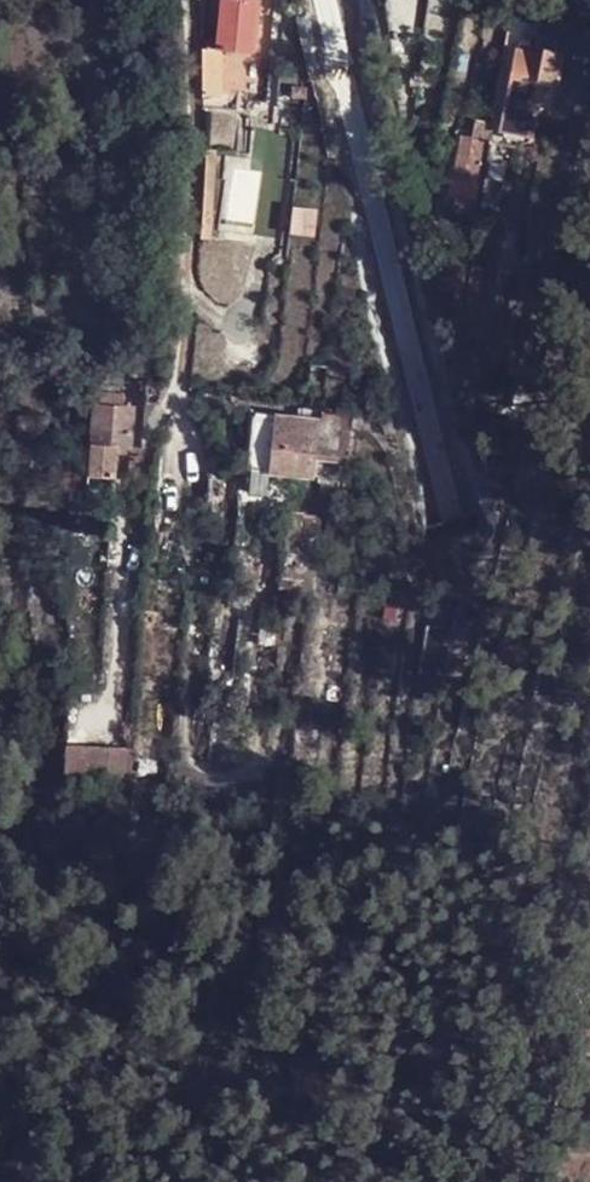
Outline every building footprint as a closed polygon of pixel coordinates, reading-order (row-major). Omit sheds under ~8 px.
[(260,7),(219,5),(215,44),(218,44),(257,47),(260,7)] [(549,88),(558,55),(547,51),(534,47),(532,56),(522,54),(527,36),(517,33),(494,125),(532,136),(545,88),(549,88)] [(197,43),(201,98),(208,97),(215,95),(218,44),(215,44),(197,43)] [(470,222),(486,128),(470,124),(469,138),(451,136),(437,214),(470,222)] [(199,148),(194,242),(206,243),(218,151),(199,148)] [(81,471),(114,475),(117,446),(125,449),(129,412),(120,410),(124,393),(94,388),(93,400),(89,401),(85,438),(83,438),(81,471)] [(252,471),(313,478),(320,441),(326,441),(325,454),(348,457),(353,417),(304,410),(303,418),(259,413),(252,471)] [(74,781),(116,782),(118,751),(75,748),(74,781)]
